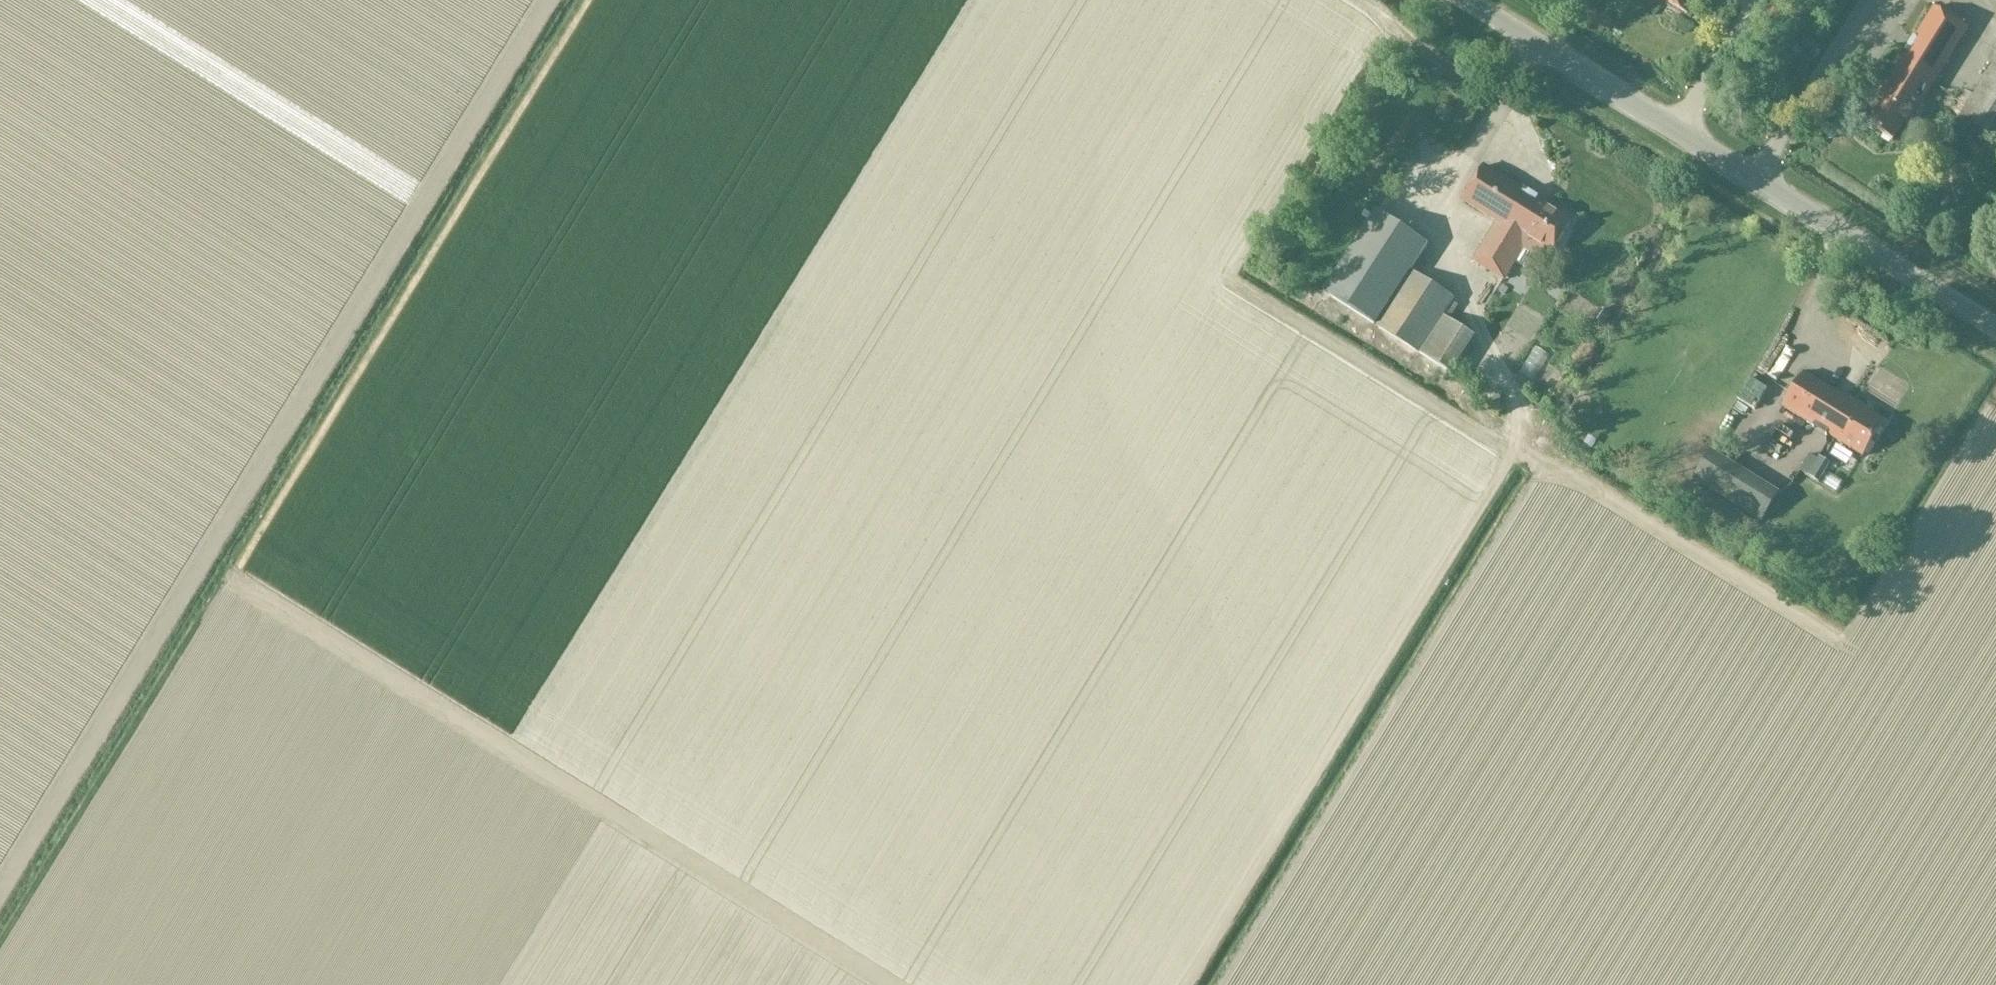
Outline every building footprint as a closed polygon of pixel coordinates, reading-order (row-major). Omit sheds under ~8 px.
[(1696,0),(1664,0),(1687,14),(1696,0)] [(1908,125),(1967,28),(1933,7),(1878,97),(1883,101),(1868,124),(1883,134),(1883,135),(1891,141),(1903,122),(1908,125)] [(1811,53),(1816,44),(1811,41),(1805,49),(1811,53)] [(1959,118),(1995,140),(1995,57),(1959,118)] [(1572,222),(1483,167),(1462,201),(1497,223),(1473,262),(1503,280),(1523,249),(1545,263),(1550,255),(1550,256),(1572,222)] [(1375,212),(1323,294),(1451,375),(1475,337),(1442,316),(1453,299),(1409,272),(1427,245),(1375,212)] [(1864,458),(1885,424),(1804,374),(1783,408),(1864,458)] [(1763,529),(1774,523),(1765,509),(1754,516),(1763,529)]
